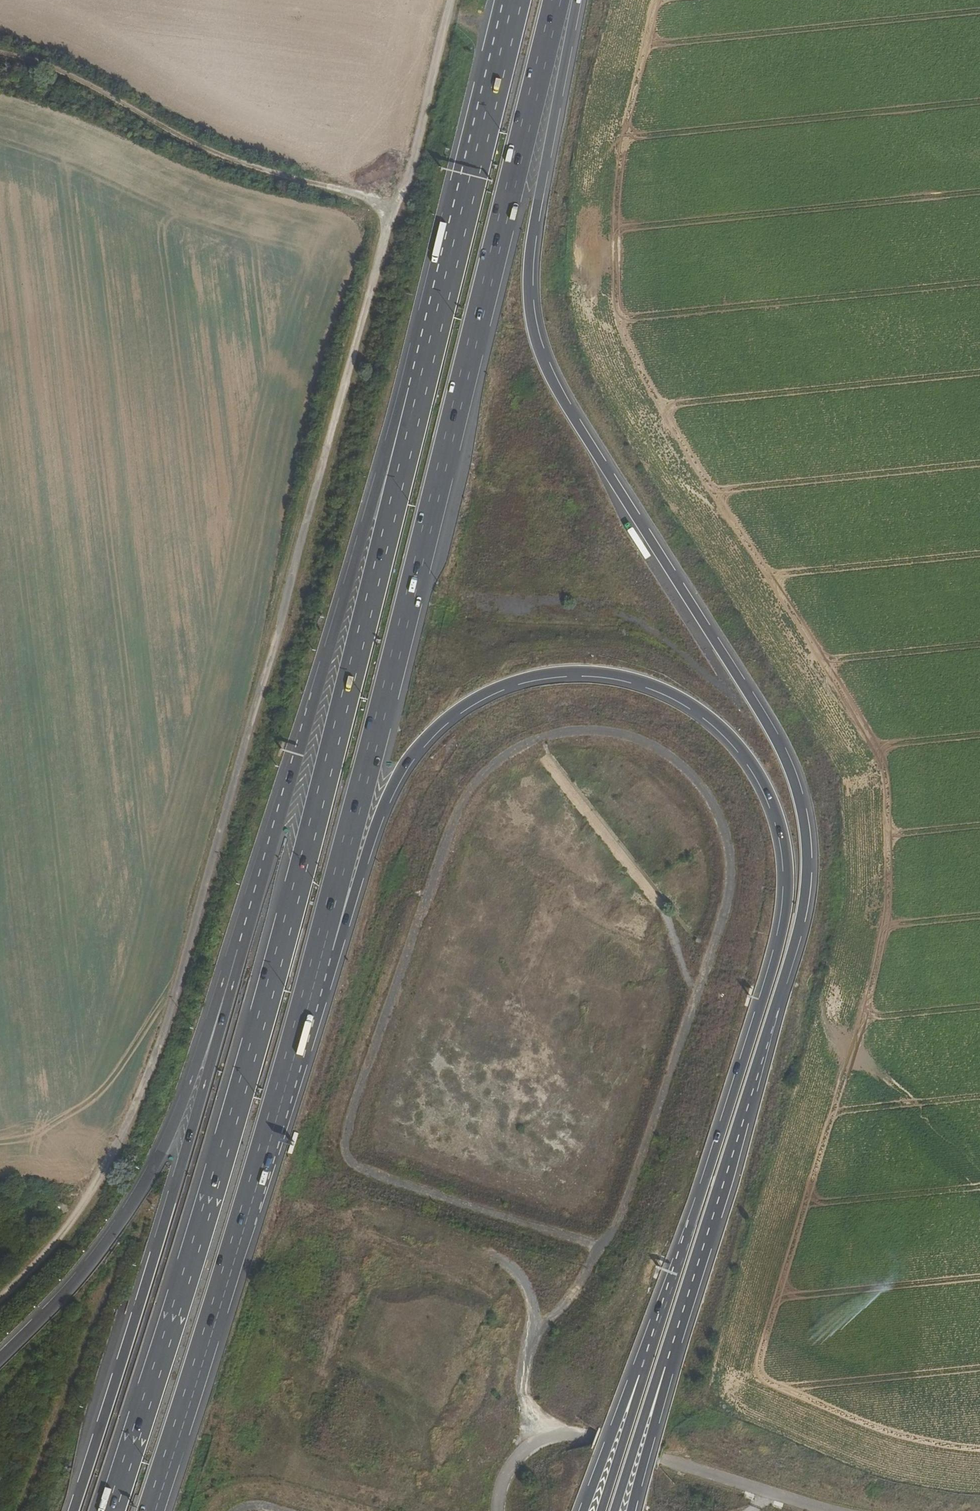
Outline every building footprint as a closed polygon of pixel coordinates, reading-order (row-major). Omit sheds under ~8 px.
[(191,1419),(195,1408),(188,1406),(185,1417),(191,1419)]
